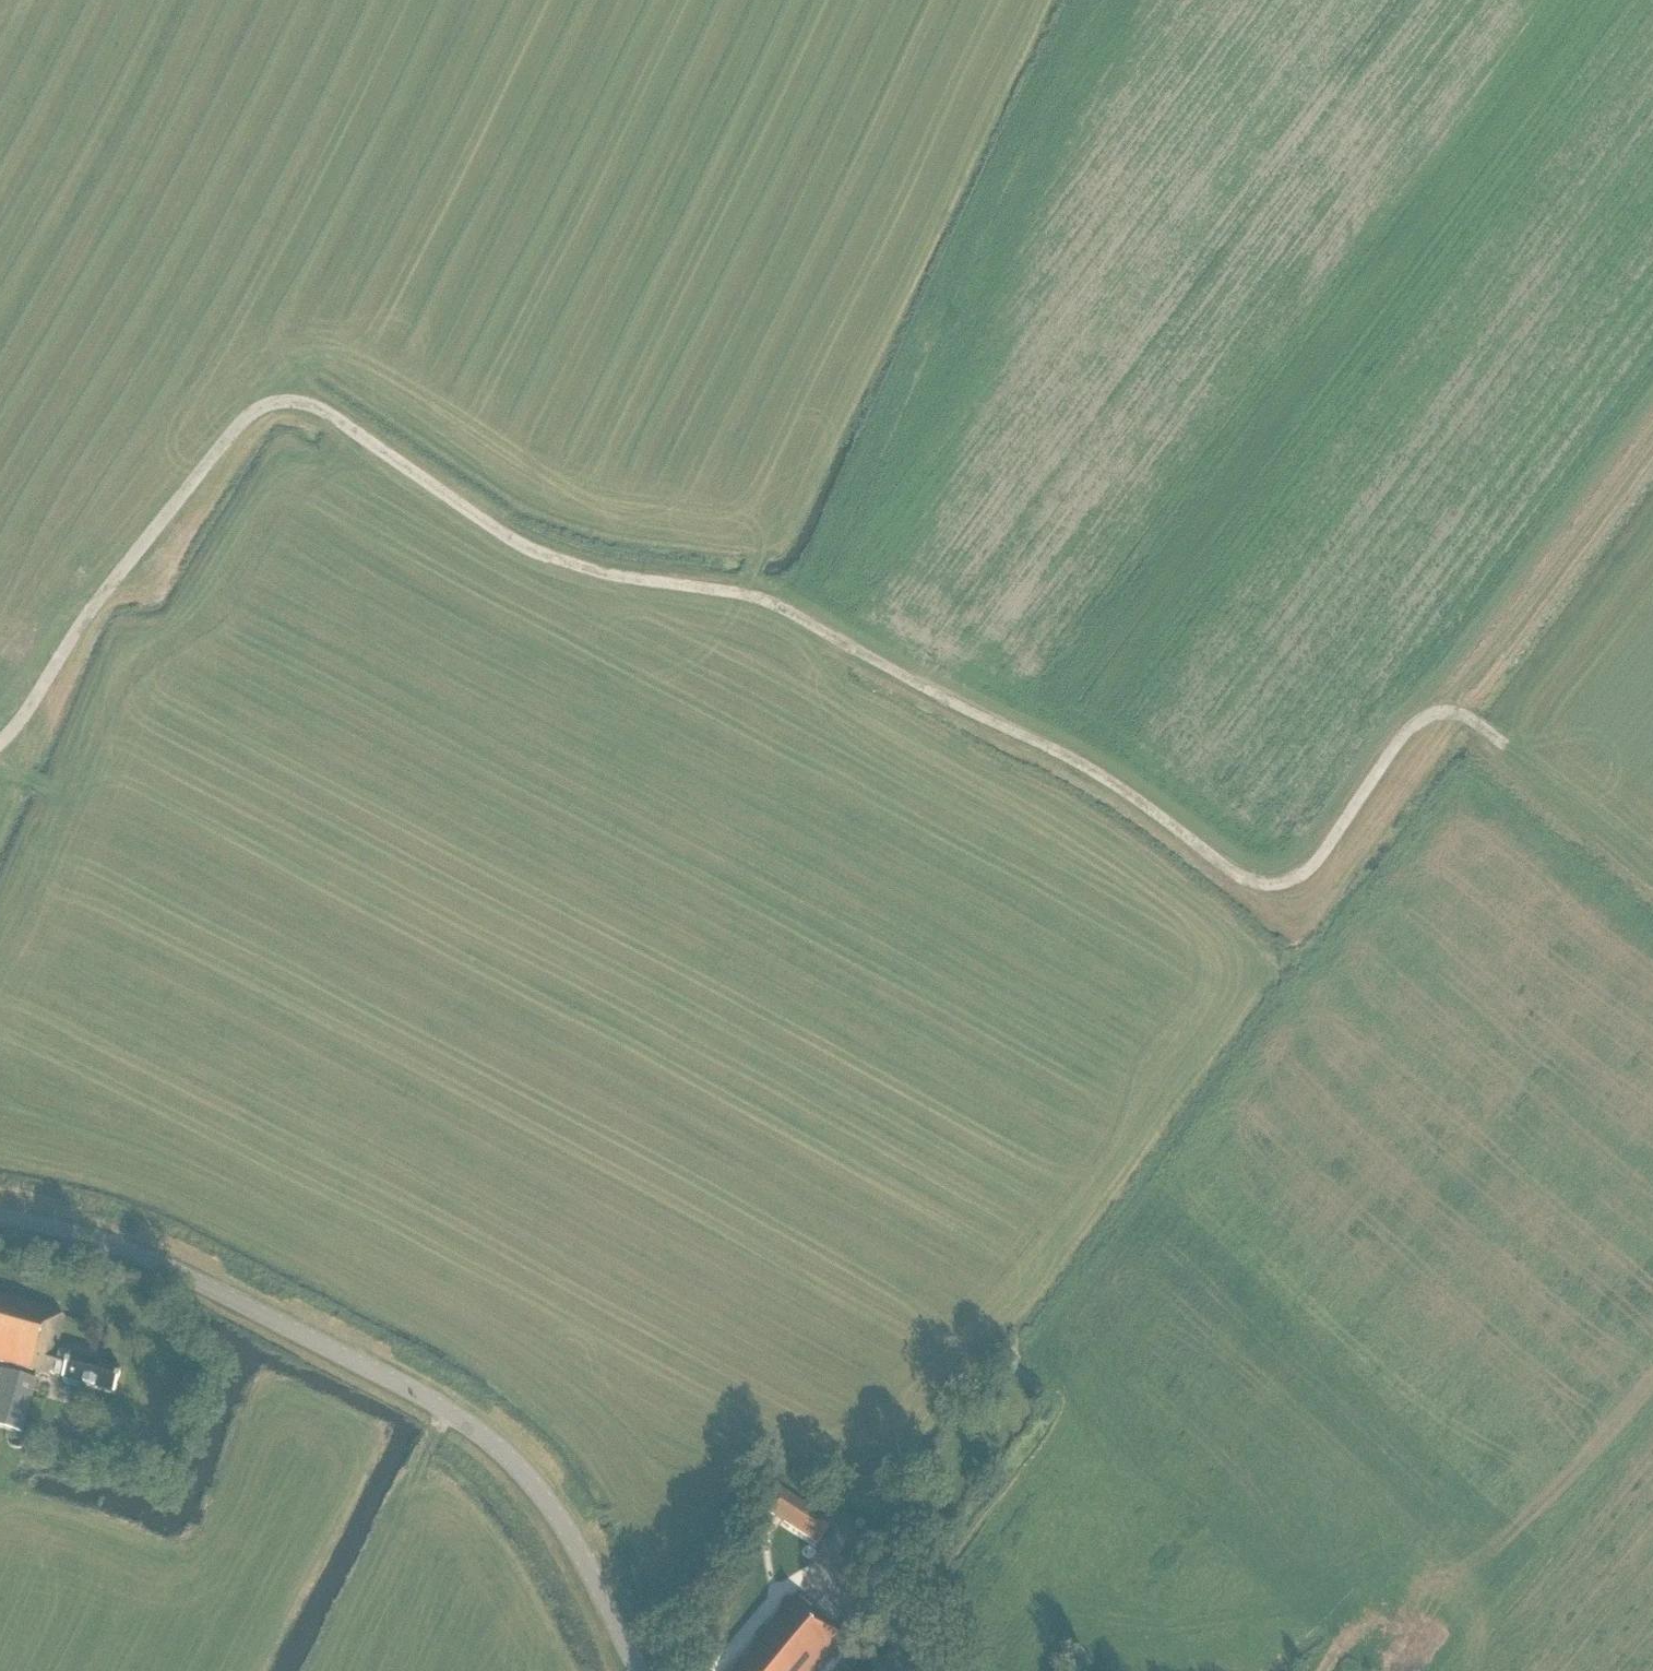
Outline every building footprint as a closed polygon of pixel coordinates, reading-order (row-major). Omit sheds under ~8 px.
[(45,1313),(46,1310),(0,1297),(0,1363),(49,1377),(50,1374),(62,1377),(61,1380),(114,1395),(121,1371),(68,1356),(68,1357),(55,1354),(65,1319),(45,1313)] [(2,1373),(0,1380),(0,1428),(22,1434),(37,1383),(2,1373)] [(762,1509),(820,1546),(834,1523),(831,1522),(838,1512),(797,1485),(791,1495),(777,1487),(762,1509)] [(847,1638),(812,1609),(810,1611),(794,1597),(732,1670),(819,1670),(847,1638)] [(890,1656),(878,1670),(909,1670),(890,1656)]
